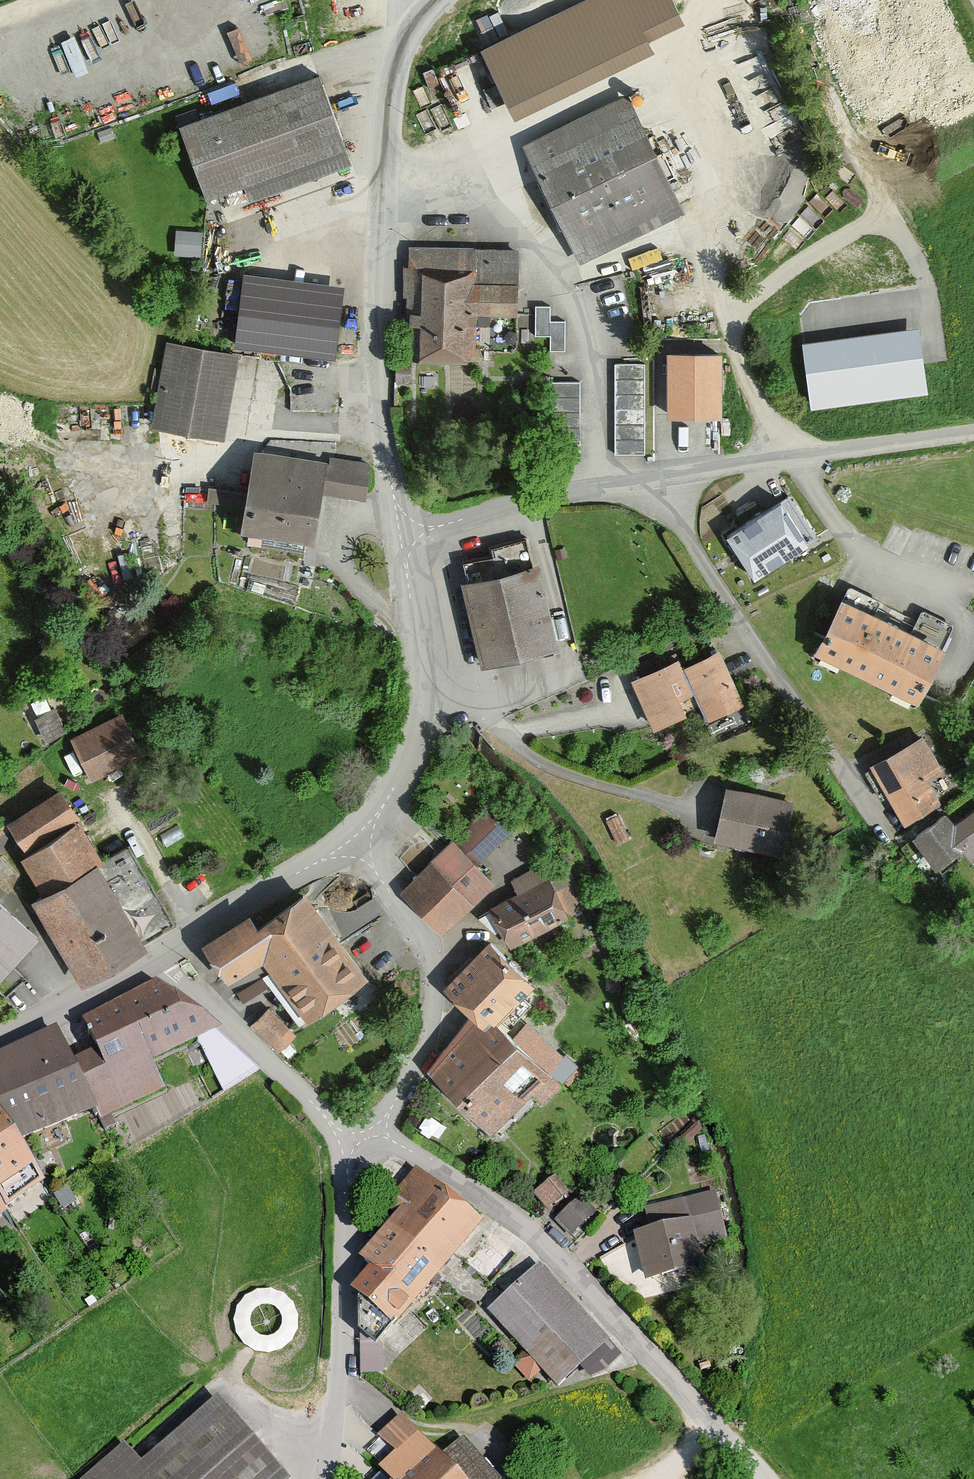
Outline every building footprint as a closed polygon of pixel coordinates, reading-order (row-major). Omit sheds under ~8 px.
[(483,50),(509,104),(645,38),(643,29),(678,10),(673,0),(587,0),(483,50)] [(320,76),(180,127),(206,198),(345,147),(320,76)] [(628,106),(532,151),(581,252),(627,230),(629,236),(659,222),(656,215),(695,197),(672,149),(657,156),(669,181),(664,182),(628,106)] [(201,233),(183,231),(181,254),(199,256),(201,233)] [(517,252),(412,250),(410,356),(474,357),(475,348),(511,349),(514,345),(517,252)] [(342,305),(241,293),(235,344),(335,356),(342,305)] [(550,306),(536,306),(536,335),(550,336),(550,351),(565,351),(565,321),(550,320),(550,306)] [(918,338),(806,353),(813,405),(924,391),(918,338)] [(233,354),(171,343),(157,426),(219,436),(233,354)] [(720,354),(669,354),(669,414),(720,414),(720,354)] [(645,364),(615,363),(615,454),(645,454),(645,364)] [(580,382),(550,381),(550,457),(580,457),(580,382)] [(320,464),(261,454),(246,539),(297,546),(299,535),(308,536),(320,464)] [(346,467),(331,466),(327,491),(363,495),(368,463),(348,460),(346,467)] [(816,538),(789,495),(727,535),(754,577),(816,538)] [(492,554),(462,561),(485,655),(491,659),(538,648),(540,656),(554,653),(527,537),(491,546),(492,554)] [(879,603),(849,588),(820,645),(822,651),(854,667),(856,671),(878,681),(882,680),(914,696),(920,694),(952,627),(921,612),(911,634),(898,628),(900,624),(888,618),(886,622),(872,616),(879,603)] [(150,629),(140,617),(115,638),(124,649),(150,629)] [(718,653),(683,669),(694,693),(706,719),(740,703),(730,679),(725,681),(722,675),(726,672),(718,653)] [(694,693),(683,669),(679,660),(635,679),(655,725),(685,712),(680,699),(694,693)] [(50,712),(38,718),(48,739),(60,733),(50,712)] [(121,717),(75,739),(93,776),(138,754),(121,717)] [(922,738),(874,765),(883,782),(875,787),(881,798),(889,793),(910,828),(941,808),(924,779),(940,770),(922,738)] [(791,804),(727,789),(717,836),(781,850),(791,804)] [(75,817),(58,792),(13,822),(30,847),(75,817)] [(916,836),(943,873),(944,872),(944,871),(960,860),(955,853),(965,846),(973,857),(973,812),(953,827),(945,815),(937,820),(935,818),(929,823),(930,825),(916,836)] [(10,826),(5,817),(0,819),(0,832),(10,826)] [(83,978),(175,925),(129,845),(103,860),(88,834),(83,837),(74,822),(26,854),(48,892),(36,898),(83,978)] [(452,846),(405,893),(440,929),(488,884),(452,846)] [(492,910),(480,917),(496,932),(503,927),(512,943),(565,914),(593,903),(581,878),(555,890),(543,865),(512,882),(520,895),(493,909),(492,910)] [(248,919),(207,944),(230,977),(264,955),(274,969),(264,975),(300,1023),(363,977),(303,896),(257,931),(248,919)] [(3,986),(44,939),(0,899),(0,983),(3,986)] [(491,943),(446,988),(474,1014),(483,1023),(488,1018),(493,1023),(495,1021),(531,983),(491,943)] [(107,1047),(78,1060),(104,1117),(168,1091),(152,1056),(216,1029),(164,982),(92,1015),(107,1047)] [(268,1009),(254,1023),(279,1048),(293,1034),(268,1009)] [(513,1038),(495,1021),(493,1023),(488,1018),(483,1023),(474,1014),(431,1071),(491,1132),(493,1130),(490,1126),(549,1070),(561,1081),(574,1067),(562,1054),(558,1058),(524,1027),(513,1038)] [(78,1060),(63,1028),(0,1057),(0,1117),(12,1145),(25,1139),(31,1150),(104,1117),(78,1060)] [(222,1034),(202,1044),(227,1092),(264,1072),(222,1034)] [(18,1228),(57,1199),(24,1153),(12,1145),(0,1117),(0,1200),(18,1228)] [(429,1184),(415,1173),(388,1206),(402,1215),(364,1260),(375,1269),(357,1289),(365,1297),(361,1302),(360,1364),(377,1364),(377,1342),(478,1224),(429,1184)] [(566,1194),(555,1179),(543,1188),(554,1203),(566,1194)] [(714,1194),(694,1198),(704,1237),(723,1233),(714,1194)] [(581,1199),(558,1221),(570,1233),(593,1212),(581,1199)] [(18,1228),(0,1200),(0,1240),(18,1228)] [(700,1266),(684,1201),(654,1208),(659,1231),(638,1237),(647,1275),(661,1272),(662,1275),(700,1266)] [(606,1341),(539,1267),(491,1311),(558,1384),(606,1341)] [(223,1398),(144,1466),(127,1447),(90,1478),(293,1478),(223,1398)] [(404,1419),(380,1440),(399,1461),(384,1474),(389,1478),(503,1478),(467,1438),(444,1458),(426,1437),(422,1440),(404,1419)]
